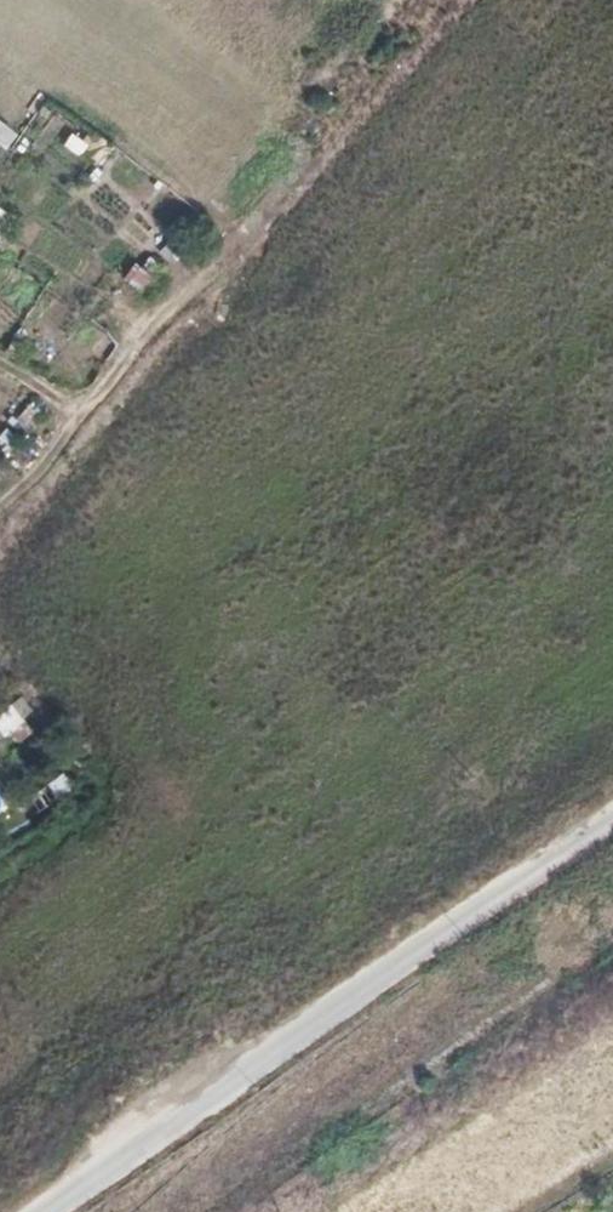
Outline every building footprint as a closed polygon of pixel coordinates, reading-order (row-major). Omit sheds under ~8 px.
[(11,146),(22,127),(0,116),(0,140),(11,146)] [(16,215),(0,206),(0,243),(16,215)] [(125,279),(143,292),(155,276),(137,263),(125,279)] [(6,737),(36,713),(23,696),(0,714),(0,729),(6,737)]
